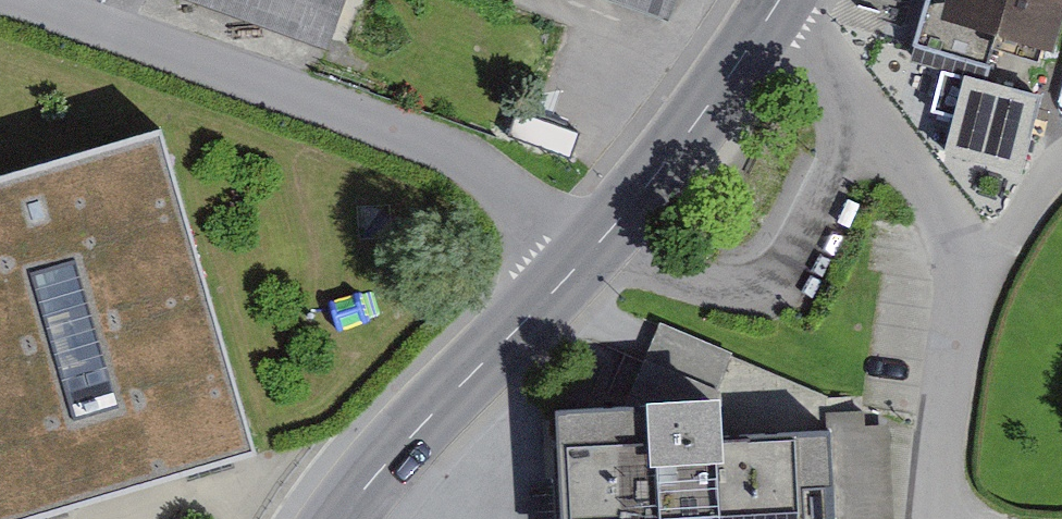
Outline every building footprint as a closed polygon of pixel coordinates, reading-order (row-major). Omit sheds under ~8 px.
[(332,48),(349,0),(196,0),(332,48)] [(686,11),(690,0),(654,0),(686,11)] [(956,19),(1061,51),(1061,0),(962,0),(956,19)] [(592,135),(541,115),(532,135),(583,156),(592,135)] [(173,122),(0,172),(0,518),(31,518),(269,450),(173,122)] [(745,349),(673,319),(642,392),(728,388),(745,349)] [(570,395),(576,518),(845,518),(840,422),(738,426),(736,387),(728,388),(642,392),(570,395)] [(840,422),(845,518),(908,518),(903,419),(877,420),(876,404),(839,406),(840,422)]
